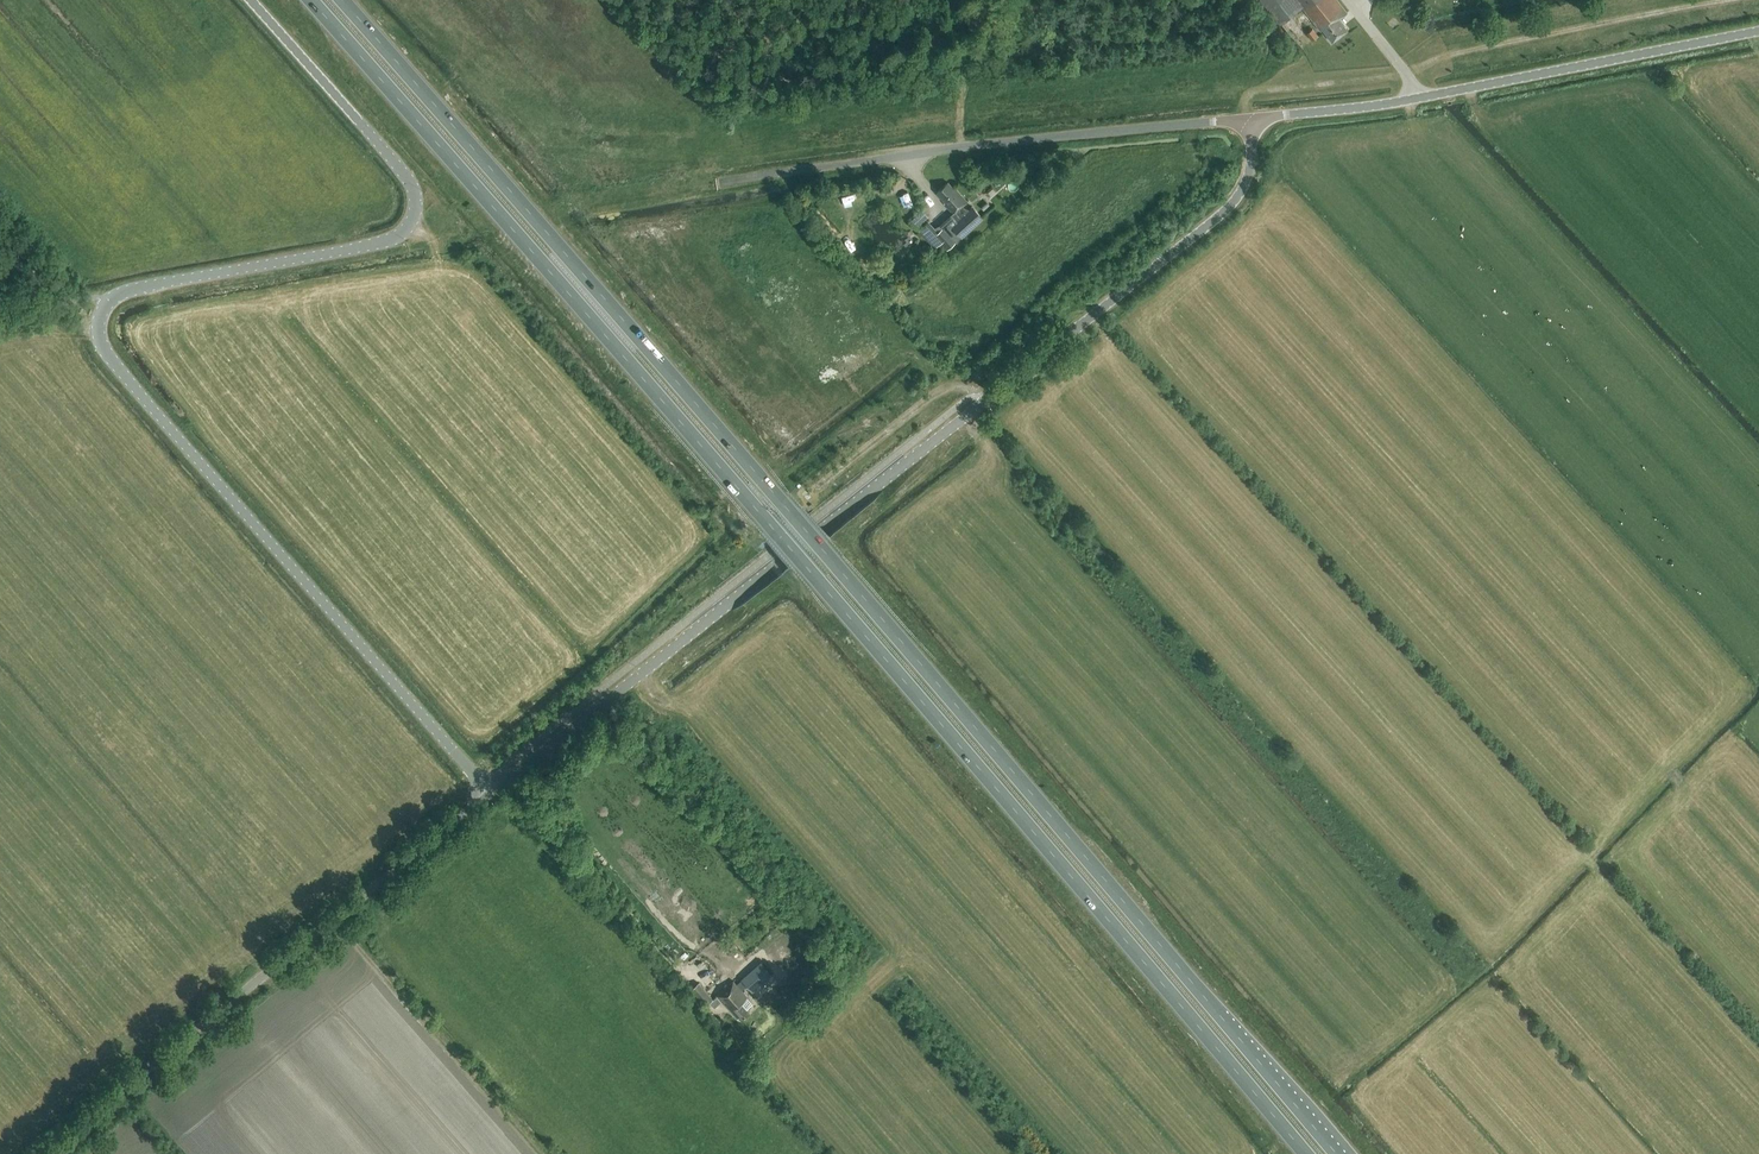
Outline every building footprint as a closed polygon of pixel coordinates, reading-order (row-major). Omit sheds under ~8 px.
[(1336,0),(1260,0),(1281,26),(1302,9),(1320,32),(1322,30),(1332,43),(1348,31),(1339,20),(1347,13),(1336,0)] [(1301,36),(1305,47),(1322,40),(1317,29),(1301,36)] [(1019,178),(1009,188),(1014,193),(1024,183),(1019,178)] [(944,227),(956,241),(961,237),(962,238),(984,219),(973,207),(969,210),(964,208),(963,207),(968,202),(955,188),(954,189),(948,182),(936,193),(945,203),(943,205),(952,214),(940,225),(936,228),(939,231),(944,227)] [(947,249),(956,241),(944,227),(939,231),(935,235),(947,249)] [(755,897),(760,903),(774,891),(770,885),(755,897)] [(824,945),(818,939),(810,947),(815,953),(824,945)] [(688,963),(675,948),(669,953),(697,984),(707,975),(692,959),(688,963)] [(762,961),(741,979),(753,992),(774,974),(762,961)] [(741,1020),(749,1012),(747,1010),(753,1004),(733,981),(717,995),(737,1018),(738,1017),(741,1020)] [(706,1005),(713,999),(699,983),(692,989),(706,1005)]
